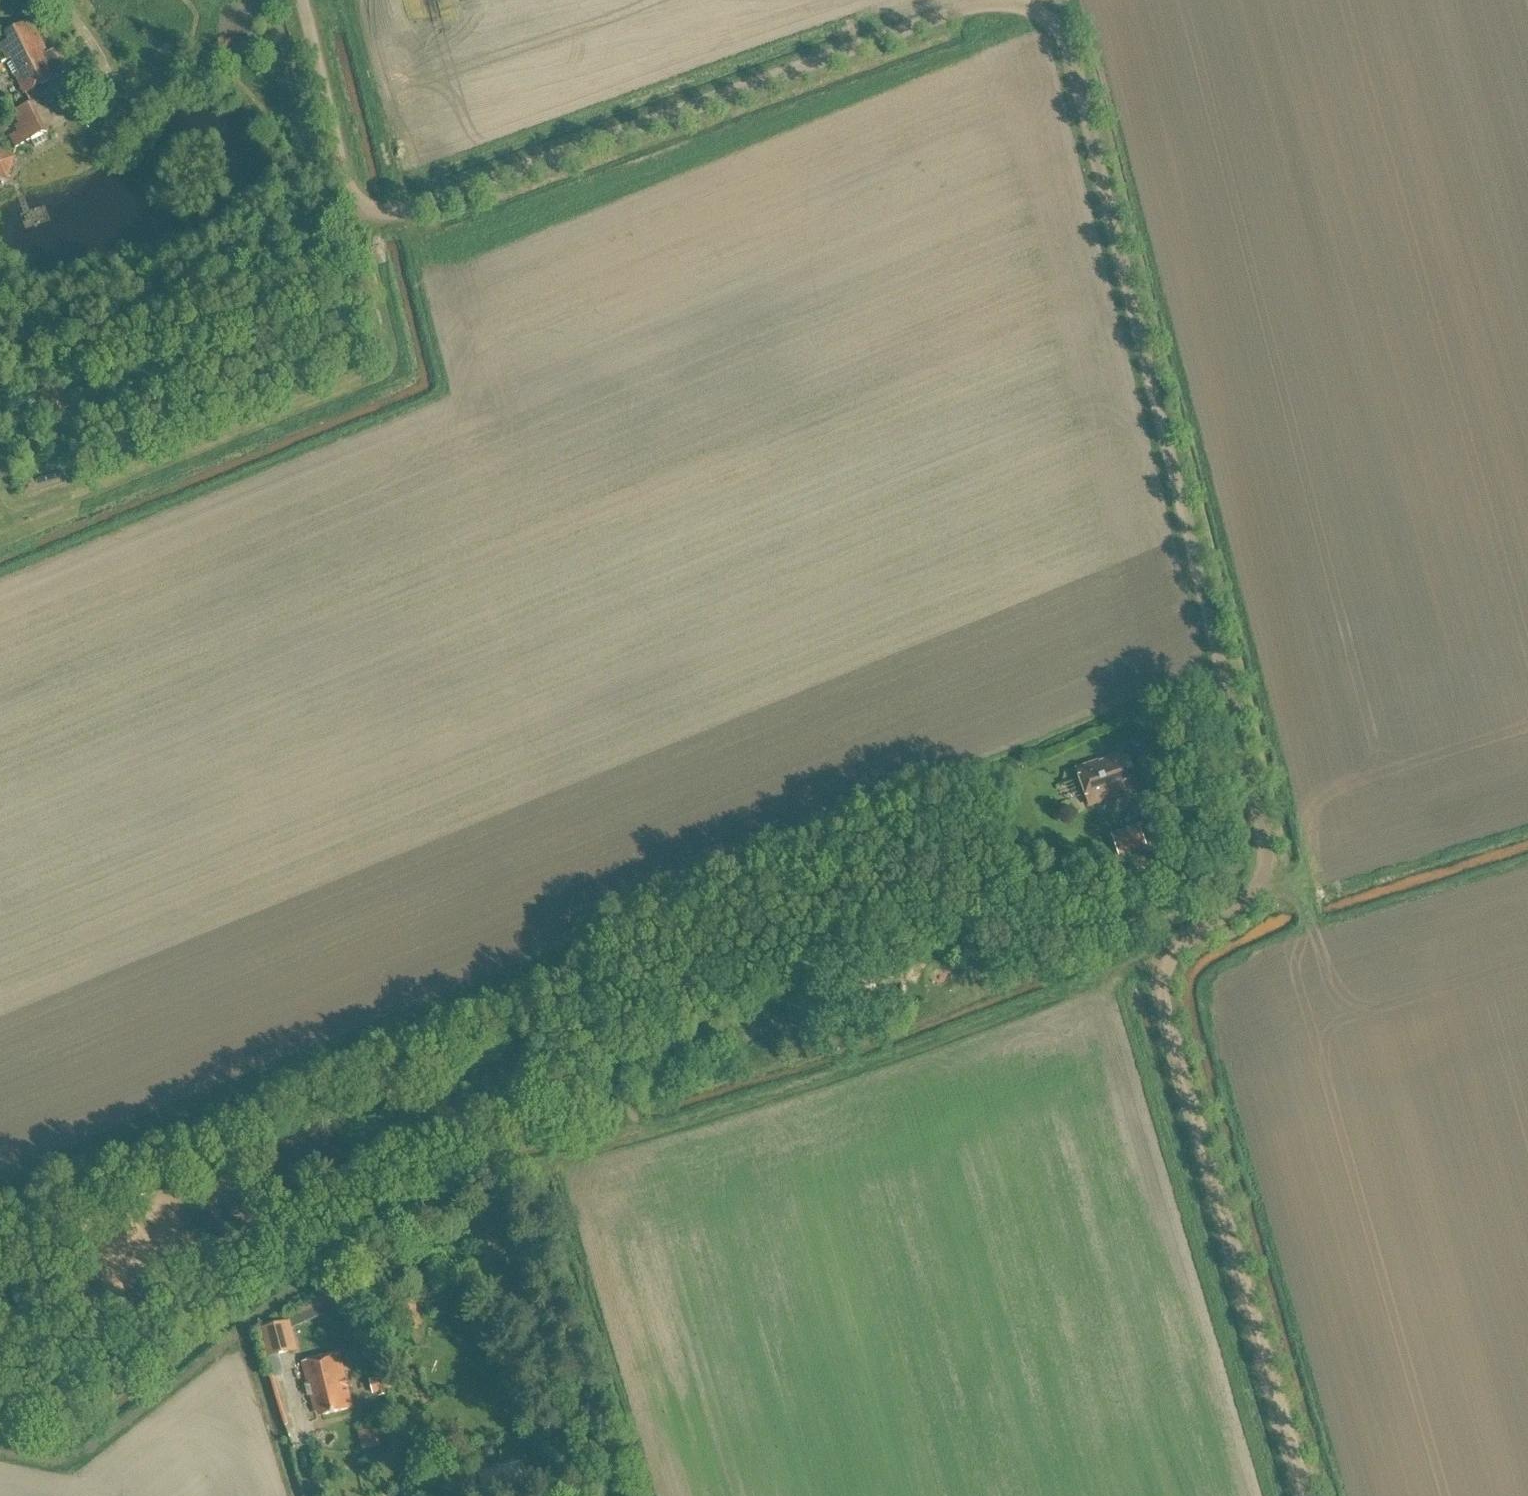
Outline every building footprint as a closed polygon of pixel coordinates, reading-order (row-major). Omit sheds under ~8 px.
[(10,43),(1,48),(9,63),(13,60),(15,64),(8,67),(14,80),(17,79),(26,96),(60,79),(59,78),(67,74),(58,56),(50,60),(32,25),(7,37),(10,43)] [(41,136),(29,106),(12,115),(19,132),(10,137),(15,149),(41,136)] [(0,154),(0,180),(8,183),(16,159),(0,154)] [(1089,810),(1125,796),(1125,794),(1129,793),(1130,795),(1140,791),(1128,757),(1123,758),(1121,754),(1105,760),(1105,761),(1099,763),(1099,762),(1075,771),(1089,810)] [(1139,826),(1111,836),(1119,859),(1148,849),(1139,826)] [(298,1349),(289,1321),(281,1323),(281,1325),(260,1331),(269,1358),(298,1349)] [(270,1358),(275,1377),(285,1375),(280,1355),(270,1358)] [(320,1414),(322,1419),(353,1411),(339,1356),(302,1365),(308,1386),(304,1387),(307,1399),(310,1398),(315,1415),(320,1414)] [(375,1401),(387,1397),(383,1379),(370,1383),(375,1401)]
